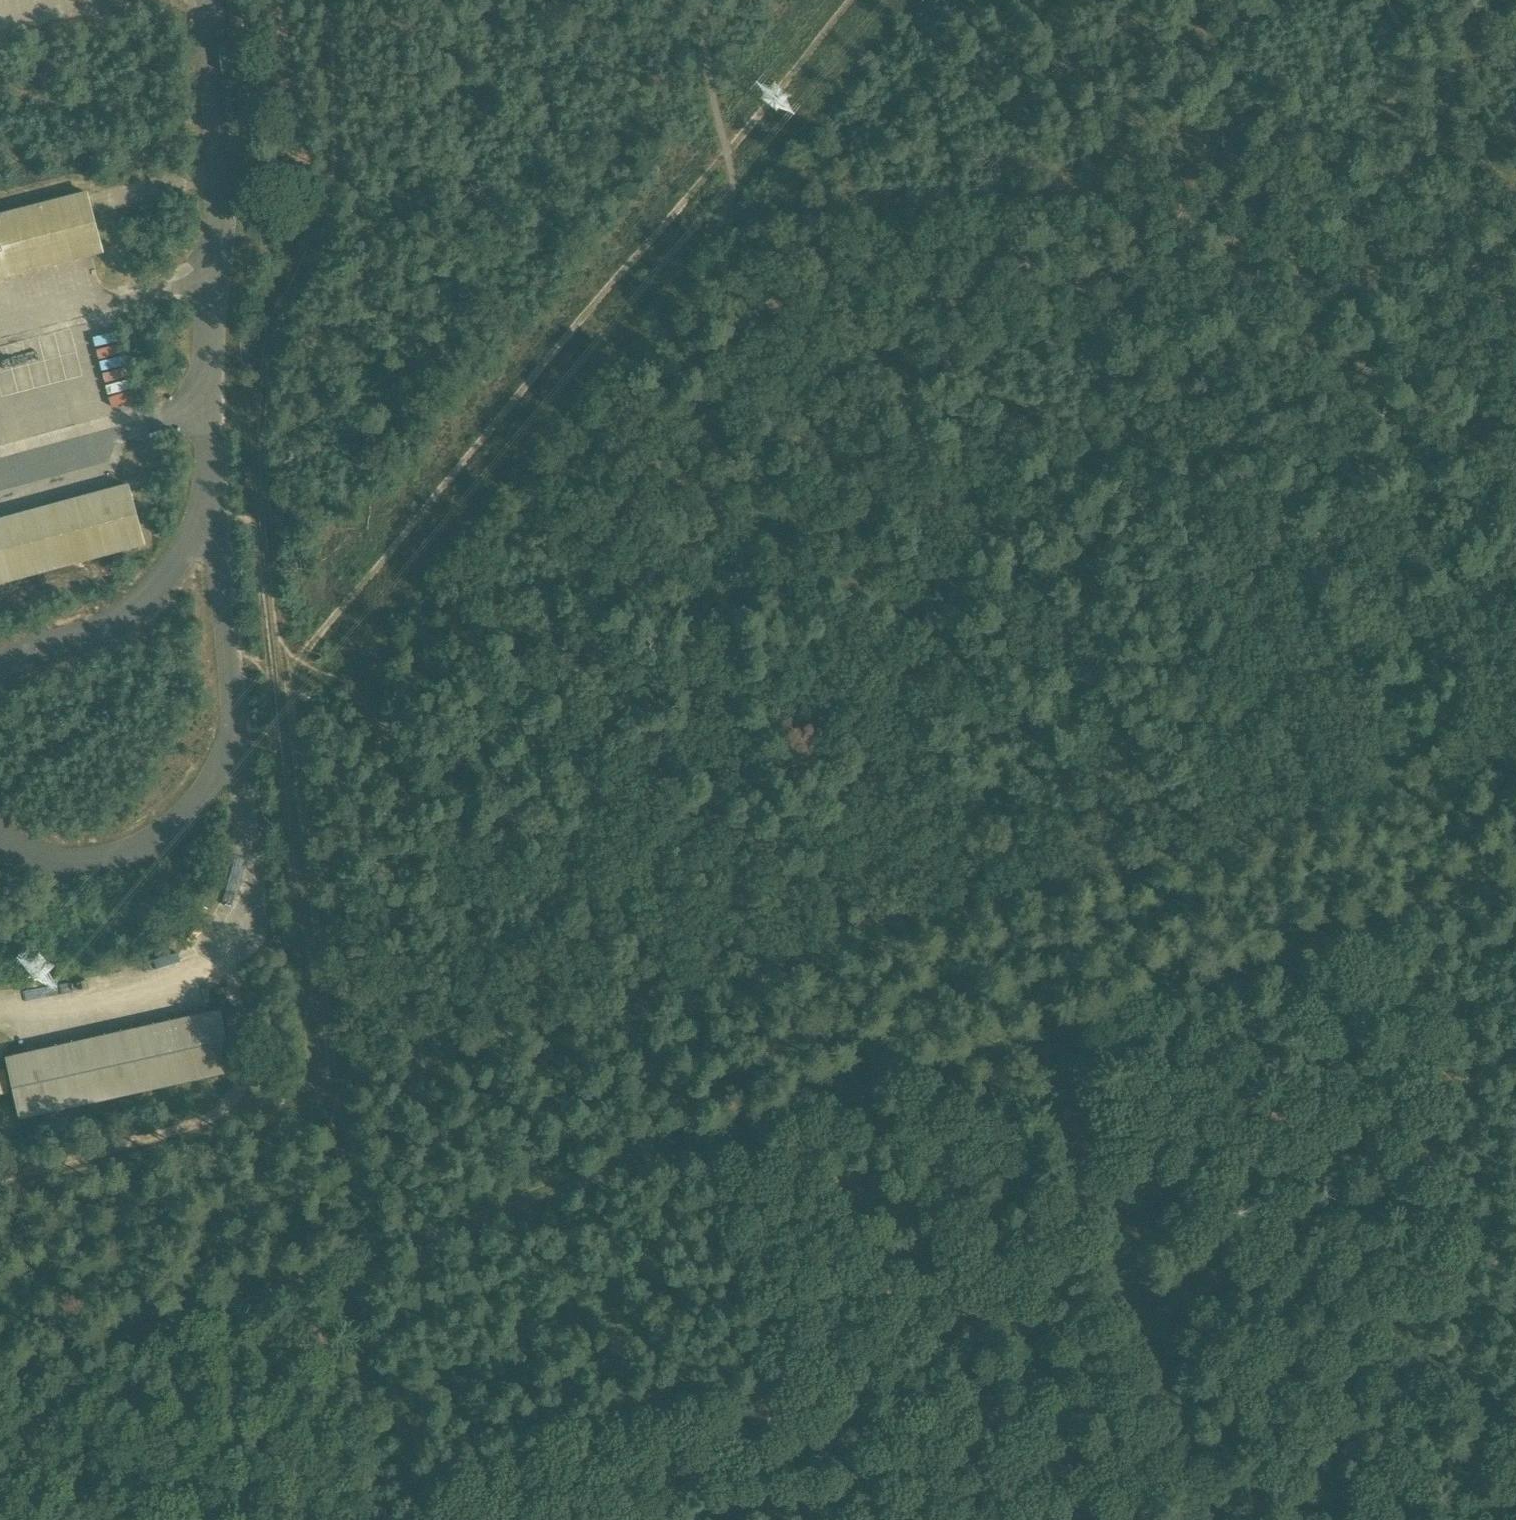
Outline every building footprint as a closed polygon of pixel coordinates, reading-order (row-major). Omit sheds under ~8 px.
[(92,216),(86,194),(0,216),(0,277),(101,251),(92,216)] [(0,521),(0,582),(142,544),(127,486),(0,521)] [(218,1012),(206,1015),(6,1059),(19,1117),(231,1070),(218,1012)]
